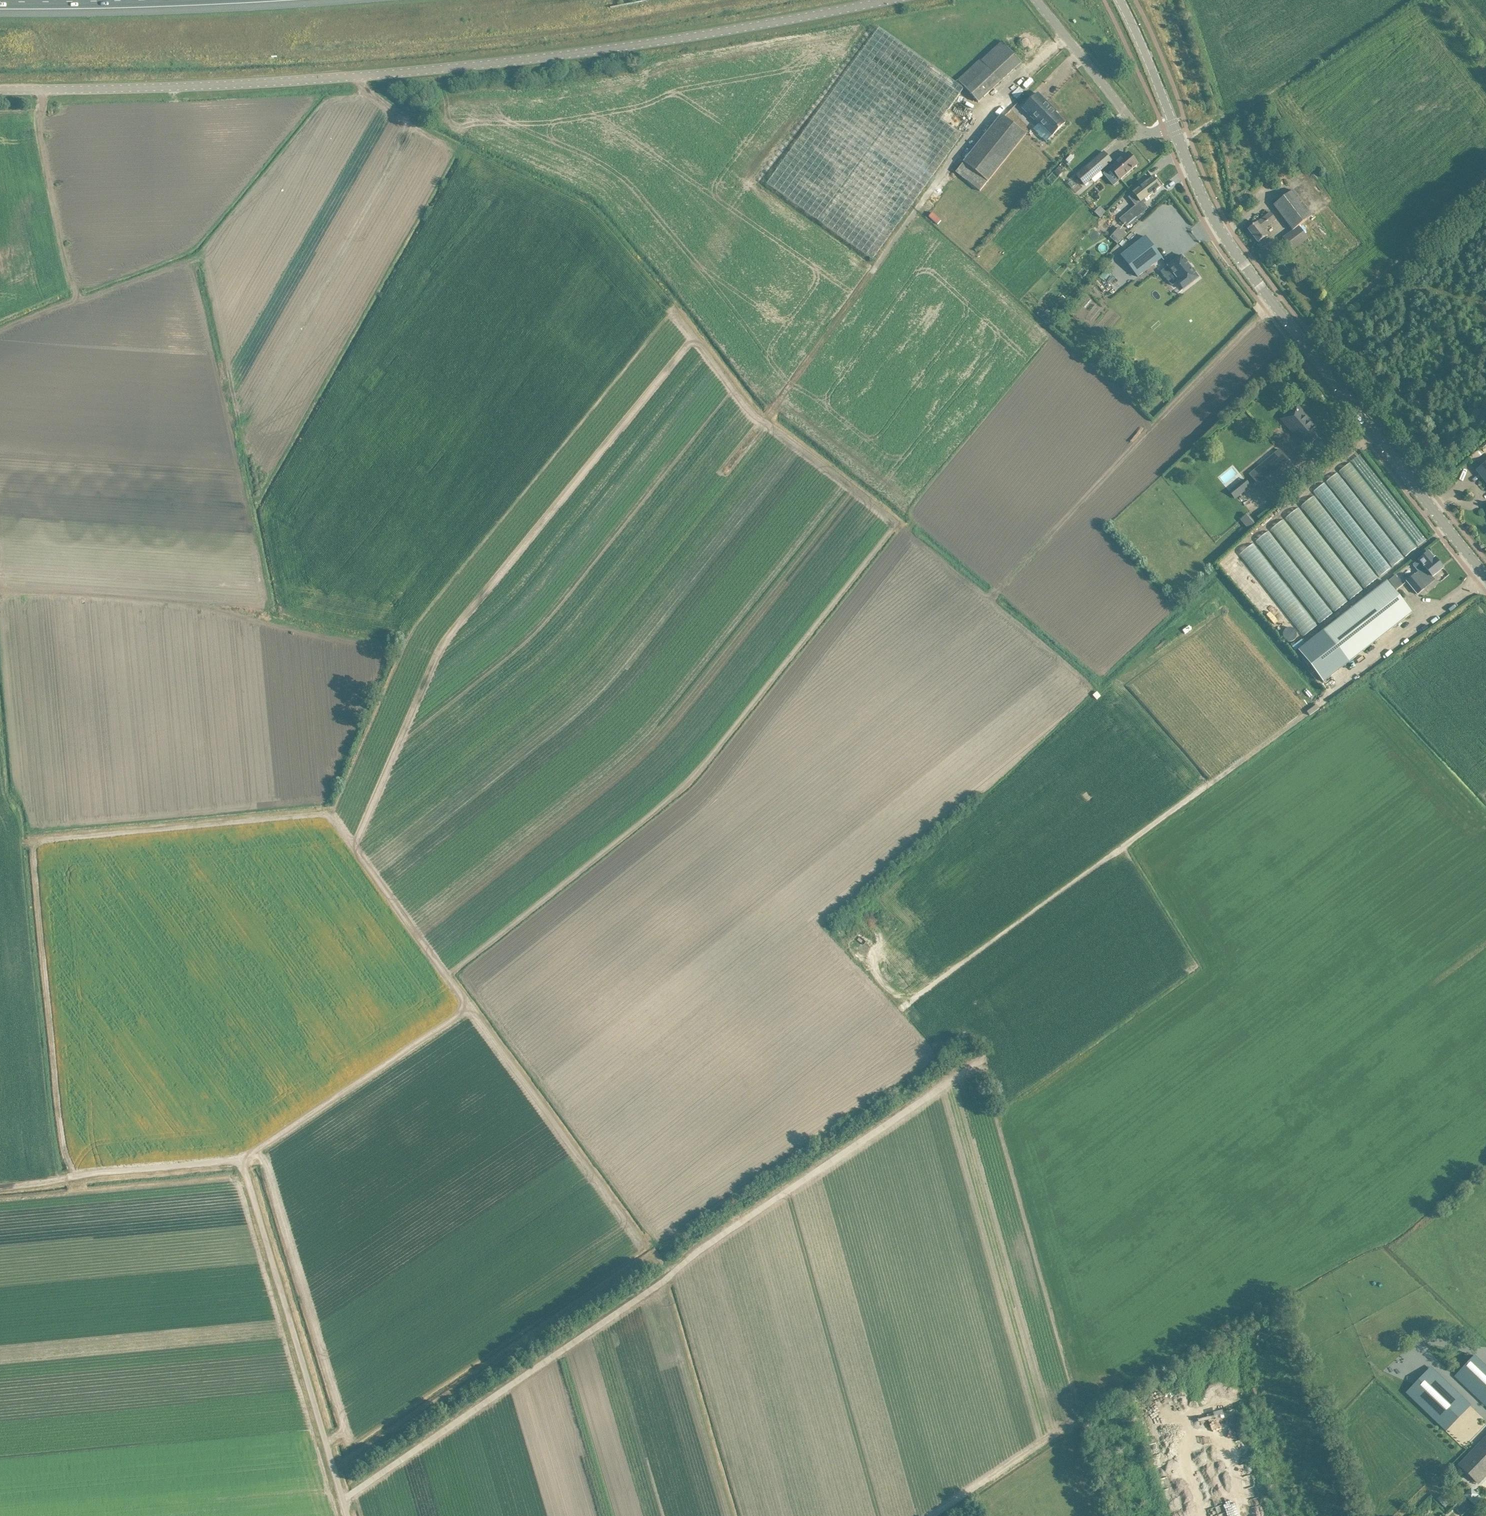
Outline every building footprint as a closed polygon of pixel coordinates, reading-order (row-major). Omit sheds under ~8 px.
[(879,27),(767,184),(873,260),(912,205),(963,134),(956,130),(942,119),(949,109),(964,87),(978,102),(1021,62),(1002,42),(981,61),(979,60),(958,80),(956,82),(879,27)] [(1038,93),(1023,108),(1038,123),(1039,122),(1040,123),(1033,129),(1046,142),(1052,135),(1061,127),(1065,123),(1055,113),(1051,109),(1053,108),(1038,93)] [(957,173),(979,192),(988,182),(1026,134),(1002,115),(963,162),(957,173)] [(1104,152),(1078,174),(1086,184),(1112,161),(1104,152)] [(1110,168),(1104,173),(1114,184),(1120,180),(1138,164),(1128,153),(1110,168)] [(1120,219),(1126,227),(1148,209),(1142,202),(1142,203),(1141,202),(1148,196),(1154,192),(1155,193),(1156,191),(1156,190),(1160,187),(1152,177),(1133,193),(1133,194),(1129,197),(1136,206),(1120,219)] [(1293,190),(1274,205),(1293,231),(1299,226),(1312,216),(1293,190)] [(1263,230),(1276,220),(1270,212),(1248,229),(1258,243),(1267,236),(1263,230)] [(1293,231),(1283,238),(1290,248),(1288,250),(1290,253),(1292,251),(1308,239),(1299,226),(1293,231)] [(1120,227),(1117,231),(1123,237),(1126,233),(1120,227)] [(1162,258),(1145,236),(1121,256),(1138,277),(1162,258)] [(1168,267),(1161,272),(1172,286),(1177,281),(1178,282),(1183,289),(1184,290),(1184,289),(1198,278),(1199,278),(1198,277),(1183,257),(1182,256),(1181,255),(1181,256),(1168,266),(1168,267)] [(1284,422),(1306,447),(1322,434),(1300,408),(1284,422)] [(1255,493),(1259,499),(1266,494),(1269,497),(1299,472),(1280,449),(1250,474),(1261,488),(1255,493)] [(1476,470),(1485,483),(1485,463),(1476,470)] [(1392,570),(1329,486),(1308,502),(1326,526),(1341,515),(1386,575),(1392,570)] [(1313,538),(1355,598),(1364,592),(1361,588),(1364,586),(1356,574),(1360,571),(1371,586),(1381,579),(1358,545),(1354,548),(1347,539),(1338,545),(1333,537),(1324,543),(1322,540),(1320,542),(1316,536),(1313,538)] [(1405,583),(1414,594),(1423,586),(1418,580),(1419,579),(1422,582),(1429,576),(1426,573),(1428,572),(1432,577),(1443,568),(1435,558),(1434,559),(1428,552),(1418,560),(1424,567),(1405,583)] [(1412,614),(1387,582),(1299,651),(1324,683),(1412,614)] [(1315,604),(1327,620),(1340,611),(1327,594),(1315,604)] [(1474,1356),(1455,1376),(1485,1406),(1485,1367),(1474,1356)] [(1485,1424),(1485,1420),(1434,1370),(1409,1396),(1463,1448),(1485,1424)] [(1460,1466),(1477,1482),(1485,1473),(1485,1438),(1460,1466)] [(1246,1460),(1247,1467),(1256,1466),(1256,1459),(1246,1460)] [(1479,1499),(1485,1492),(1477,1484),(1471,1491),(1479,1499)] [(1188,1504),(1187,1495),(1174,1495),(1174,1505),(1188,1504)] [(1471,1507),(1462,1498),(1453,1507),(1462,1515),(1471,1507)] [(1256,1510),(1263,1508),(1262,1501),(1255,1503),(1256,1510)]
